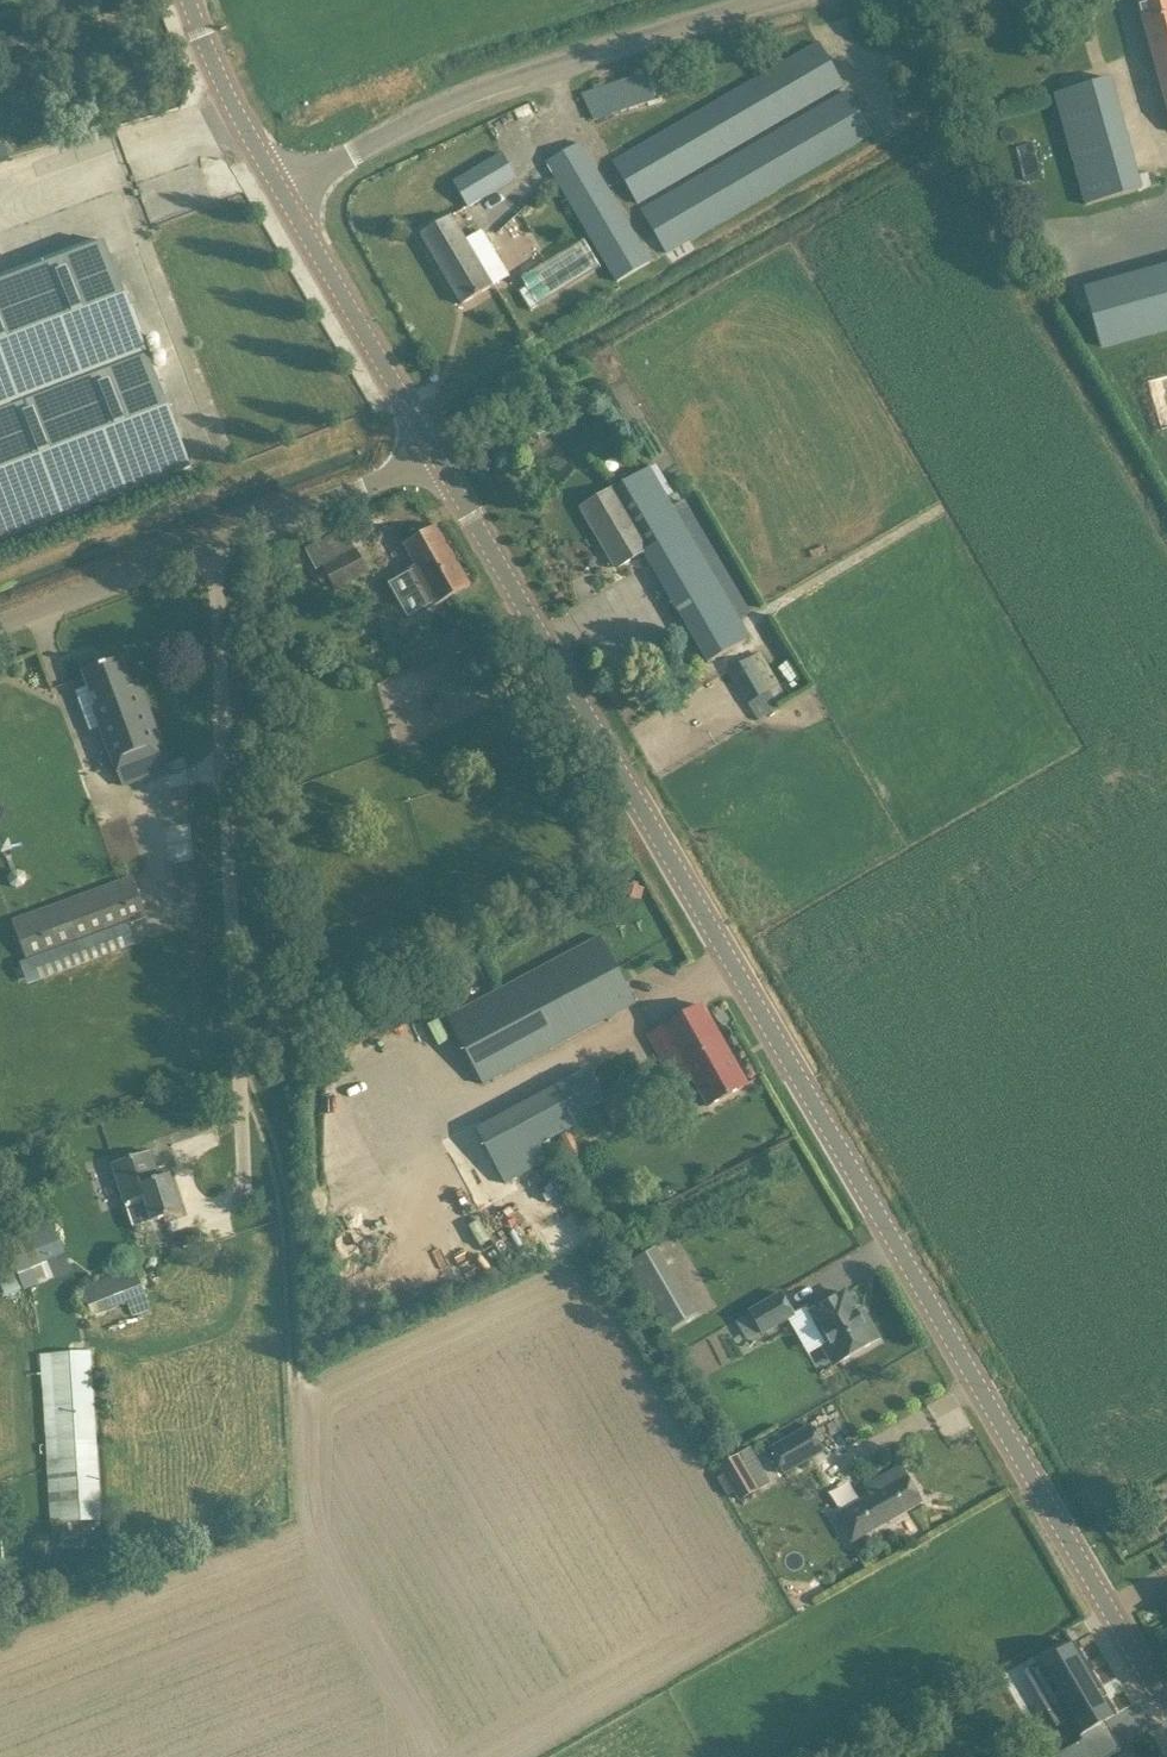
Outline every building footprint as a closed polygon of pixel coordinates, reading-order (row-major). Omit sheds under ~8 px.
[(1140,6),(1166,106),(1166,0),(1138,0),(1140,6)] [(613,162),(625,183),(637,203),(842,82),(819,43),(613,162)] [(588,116),(654,102),(648,73),(582,87),(588,116)] [(1055,93),(1061,116),(1086,204),(1142,188),(1111,78),(1055,93)] [(665,251),(870,132),(846,90),(641,210),(665,251)] [(547,162),(559,183),(617,279),(649,260),(592,163),(580,143),(547,162)] [(503,153),(453,182),(468,207),(517,178),(503,153)] [(486,275),(502,265),(482,231),(466,240),(451,215),(421,233),(462,304),(493,286),(486,275)] [(191,468),(105,242),(99,245),(97,240),(0,277),(0,541),(191,468)] [(1075,284),(1090,349),(1166,330),(1166,262),(1075,284)] [(749,638),(649,468),(613,488),(602,495),(582,507),(617,568),(644,552),(708,662),(729,650),(749,638)] [(404,544),(416,565),(404,572),(426,611),(450,598),(471,586),(436,526),(404,544)] [(368,570),(366,566),(357,548),(356,548),(351,539),(350,539),(347,533),(337,539),(335,534),(302,552),(312,573),(324,567),(335,588),(368,570)] [(421,654),(424,660),(427,664),(448,651),(452,657),(465,649),(455,632),(441,640),(435,631),(415,643),(421,654)] [(775,702),(778,700),(753,656),(728,671),(757,721),(779,709),(775,702)] [(168,763),(141,689),(134,692),(122,658),(83,672),(96,706),(93,707),(123,786),(140,779),(138,774),(168,763)] [(147,917),(132,876),(12,920),(27,961),(130,923),(147,917)] [(632,896),(635,885),(626,882),(622,894),(632,896)] [(601,936),(580,948),(447,1018),(482,1084),(636,1002),(601,936)] [(706,1107),(727,1096),(747,1084),(702,1005),(682,1016),(662,1027),(662,1028),(648,1036),(671,1079),(686,1070),(706,1107)] [(585,1070),(563,1081),(578,1110),(599,1099),(585,1070)] [(147,1182),(118,1191),(136,1249),(162,1241),(155,1220),(182,1211),(170,1175),(147,1182)] [(24,1289),(29,1287),(70,1271),(51,1220),(6,1238),(14,1261),(24,1289)] [(670,1327),(696,1312),(656,1244),(630,1260),(670,1327)] [(82,1290),(92,1316),(146,1296),(136,1268),(82,1290)] [(840,1363),(878,1340),(867,1320),(863,1323),(845,1292),(811,1312),(840,1363)] [(761,1333),(766,1330),(794,1314),(782,1293),(749,1312),(761,1333)] [(91,1352),(39,1355),(49,1520),(101,1516),(91,1352)] [(782,1475),(825,1451),(811,1426),(768,1450),(782,1475)] [(751,1448),(769,1479),(778,1473),(760,1443),(751,1448)] [(759,1489),(739,1454),(719,1466),(740,1502),(759,1489)] [(903,1467),(882,1479),(865,1489),(870,1498),(840,1515),(854,1539),(922,1500),(903,1467)] [(1074,1643),(1054,1655),(1039,1664),(1079,1735),(1095,1726),(1115,1714),(1074,1643)] [(1087,1738),(1084,1733),(1056,1749),(1060,1756),(1098,1756),(1087,1738)]
